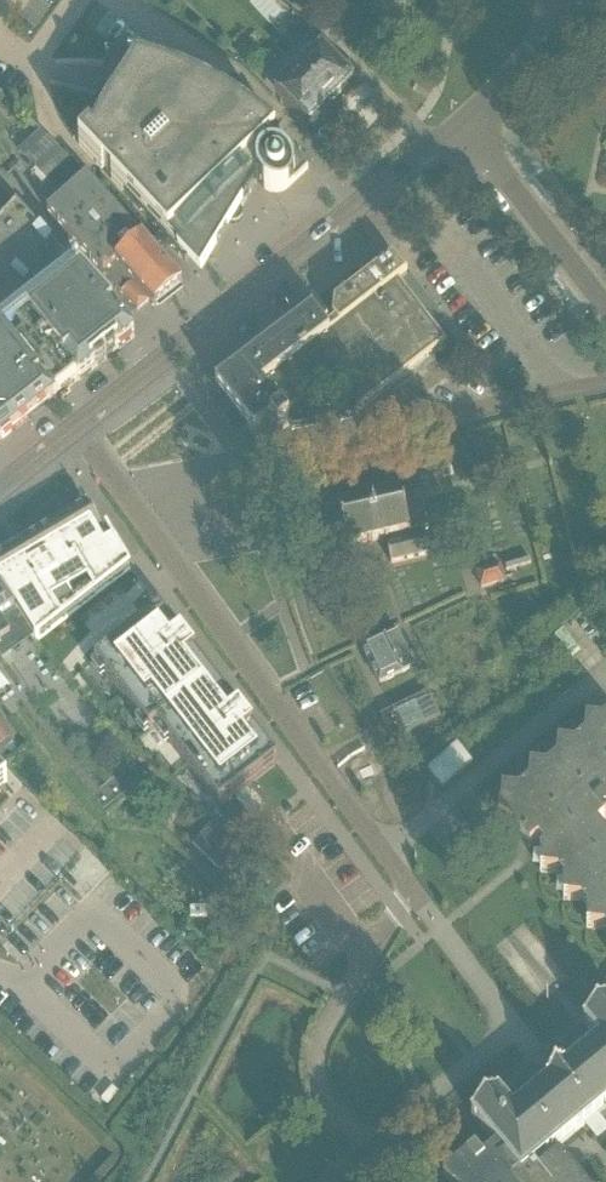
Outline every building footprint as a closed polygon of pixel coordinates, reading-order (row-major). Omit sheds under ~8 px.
[(369,2),(372,9),(378,13),(385,13),(392,10),(399,0),(369,0),(369,2)] [(320,48),(297,71),(327,101),(329,102),(333,102),(341,94),(339,89),(341,89),(351,79),(320,48)] [(273,193),(278,193),(281,192),(285,190),(308,168),(253,112),(249,116),(239,108),(231,101),(214,91),(202,84),(196,81),(187,78),(178,74),(153,68),(140,65),(124,64),(109,64),(87,138),(76,148),(168,245),(185,263),(188,259),(201,273),(217,249),(209,240),(224,226),(228,230),(231,225),(232,225),(236,225),(237,225),(238,224),(239,224),(240,223),(241,222),(242,221),(242,220),(243,219),(243,218),(243,215),(243,214),(243,213),(242,213),(242,212),(241,211),(241,210),(258,182),(261,186),(264,188),(266,190),(268,191),(269,192),(271,192),(273,193)] [(315,114),(327,101),(297,71),(275,93),(294,112),(308,127),(317,118),(317,114),(315,114)] [(142,241),(86,179),(40,133),(18,152),(62,200),(47,213),(104,275),(115,265),(150,302),(155,308),(183,287),(142,241)] [(16,202),(0,188),(0,220),(16,202)] [(76,270),(45,236),(16,204),(0,221),(0,444),(55,401),(54,400),(78,381),(78,382),(135,338),(124,324),(120,319),(114,311),(76,270)] [(216,387),(248,430),(254,437),(271,425),(278,434),(289,426),(293,431),(318,427),(318,426),(317,425),(317,420),(320,414),(322,413),(323,412),(324,411),(325,411),(327,410),(331,410),(332,411),(333,411),(336,412),(339,415),(341,419),(341,423),(349,421),(389,391),(431,359),(447,347),(439,336),(434,330),(399,284),(407,278),(393,258),(374,273),(334,303),(332,319),(335,324),(326,330),(312,314),(271,346),(216,387)] [(138,313),(150,302),(115,265),(104,275),(122,295),(138,313)] [(407,278),(399,284),(434,330),(446,322),(410,275),(407,278)] [(385,539),(391,564),(430,555),(424,530),(428,529),(422,503),(404,507),(400,493),(337,508),(346,548),(385,539)] [(0,555),(0,585),(17,612),(35,641),(36,643),(51,631),(131,570),(107,530),(102,533),(86,505),(0,555)] [(482,588),(505,581),(500,566),(477,572),(482,588)] [(2,663),(35,641),(24,625),(0,585),(0,661),(2,663)] [(135,632),(95,664),(95,665),(96,666),(104,676),(140,722),(148,733),(149,734),(153,732),(157,729),(169,744),(219,810),(233,799),(235,798),(252,785),(254,783),(277,765),(253,734),(254,733),(239,714),(238,715),(195,658),(181,639),(180,639),(160,613),(135,632)] [(380,685),(402,674),(416,667),(399,632),(385,639),(363,650),(380,685)] [(441,718),(431,696),(383,718),(395,740),(441,718)] [(15,741),(0,723),(0,753),(15,741)] [(598,827),(605,821),(605,728),(603,724),(586,723),(584,739),(582,741),(588,748),(581,755),(575,747),(558,746),(556,762),(554,764),(560,772),(553,778),(547,771),(530,769),(528,786),(519,794),(502,792),(500,809),(498,811),(515,831),(523,824),(544,850),(540,854),(542,856),(541,873),(558,874),(565,868),(571,876),(564,882),(565,884),(564,901),(581,902),(588,896),(594,903),(587,910),(588,912),(587,929),(604,930),(605,929),(605,837),(598,827)] [(437,761),(427,770),(442,789),(453,779),(474,762),(458,743),(437,761)] [(9,782),(0,772),(0,790),(9,782)] [(193,847),(203,856),(220,873),(244,848),(227,831),(217,822),(193,847)] [(574,1173),(572,1171),(567,1175),(557,1163),(562,1159),(554,1150),(584,1125),(594,1137),(605,1127),(605,1126),(597,1115),(605,1107),(605,1005),(583,1024),(599,1043),(564,1071),(564,1070),(560,1074),(562,1077),(553,1084),(551,1081),(547,1084),(547,1085),(513,1114),(498,1095),(471,1117),(497,1148),(492,1152),(490,1154),(483,1160),(475,1150),(467,1158),(450,1171),(443,1177),(448,1181),(497,1181),(490,1174),(502,1164),(517,1181),(581,1181),(574,1173)] [(116,1097),(118,1094),(112,1088),(102,1100),(108,1106),(116,1097)]
